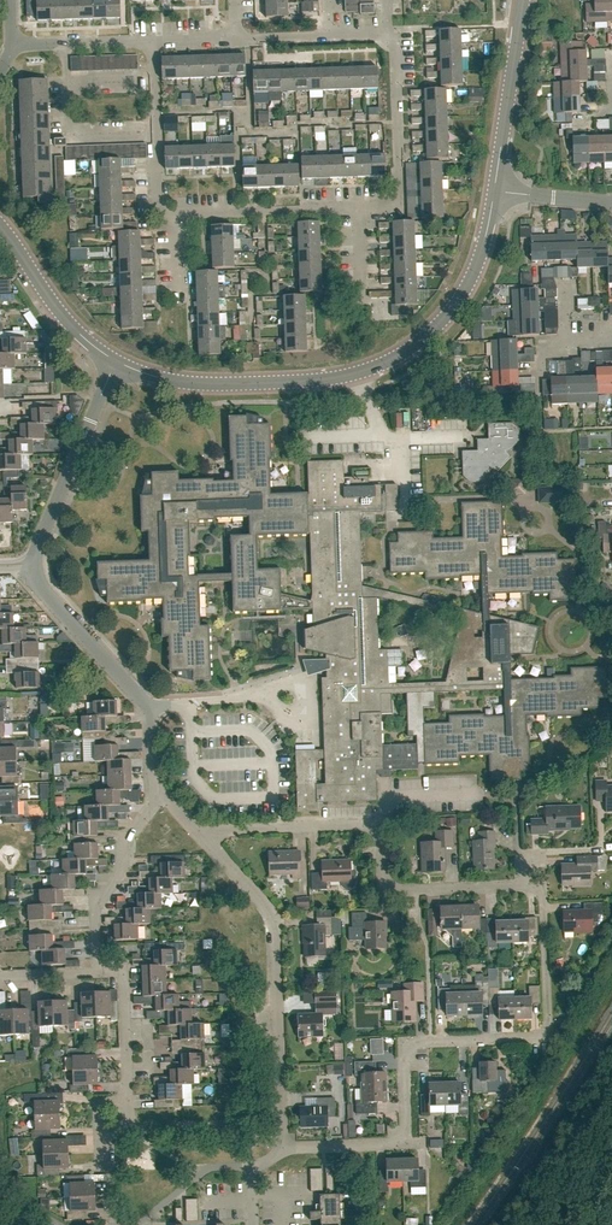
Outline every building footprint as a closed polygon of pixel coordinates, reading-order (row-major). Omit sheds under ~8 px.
[(51,0),(26,0),(27,17),(37,16),(38,21),(52,21),(51,0)] [(65,20),(65,0),(51,0),(52,21),(65,20)] [(79,20),(79,0),(65,0),(65,20),(79,20)] [(93,19),(92,0),(79,0),(79,20),(93,19)] [(107,19),(106,0),(92,0),(93,19),(107,19)] [(107,19),(121,18),(120,0),(106,0),(107,19)] [(610,21),(609,0),(594,0),(594,4),(585,5),(586,22),(610,21)] [(288,3),(266,4),(266,18),(288,17),(288,3)] [(360,5),(360,12),(360,15),(375,14),(374,5),(360,5)] [(440,45),(462,44),(461,30),(439,31),(440,45)] [(562,67),(586,67),(586,51),(582,51),(582,42),(561,43),(562,67)] [(440,59),(462,58),(462,44),(440,45),(440,59)] [(218,78),(232,77),(231,55),(217,56),(218,78)] [(231,55),(232,77),(246,77),(245,55),(231,55)] [(191,79),(204,78),(203,56),(190,57),(191,79)] [(204,78),(218,78),(217,56),(203,56),(204,78)] [(72,72),(80,72),(80,57),(71,58),(72,72)] [(80,72),(88,71),(87,57),(80,57),(80,72)] [(162,80),(177,79),(176,57),(161,58),(162,80)] [(177,79),(191,79),(190,57),(176,57),(177,79)] [(441,73),(463,72),(462,58),(440,59),(441,73)] [(363,68),(364,89),(379,89),(378,67),(363,68)] [(579,82),(587,82),(586,67),(562,67),(562,82),(562,83),(579,82)] [(337,90),(351,90),(350,68),(336,69),(337,90)] [(351,90),(364,89),(363,68),(350,68),(351,90)] [(309,91),(323,91),(322,69),(309,70),(309,91)] [(323,91),(337,90),(336,69),(322,69),(323,91)] [(282,92),(296,92),(295,70),(281,71),(282,92)] [(296,92),(309,91),(309,70),(295,70),(296,92)] [(253,72),(254,93),(268,93),(267,71),(253,72)] [(268,93),(282,92),(281,71),(267,71),(268,93)] [(463,72),(441,73),(441,87),(463,86),(463,72)] [(49,203),(49,185),(45,80),(19,81),(23,199),(38,198),(38,204),(49,203)] [(579,97),(579,82),(562,83),(562,82),(554,83),(554,98),(579,97)] [(425,104),(447,103),(446,89),(424,90),(425,104)] [(579,97),(554,98),(555,114),(580,113),(579,97)] [(425,118),(447,117),(447,103),(425,104),(425,118)] [(426,132),(448,131),(447,117),(425,118),(426,132)] [(573,139),(573,163),(589,163),(588,138),(573,138),(573,129),(567,129),(567,139),(573,139)] [(426,146),(448,145),(448,131),(426,132),(426,146)] [(589,163),(604,162),(603,137),(588,138),(589,163)] [(604,162),(611,162),(611,137),(603,137),(604,162)] [(220,146),(221,168),(235,167),(235,145),(220,146)] [(448,145),(426,146),(427,160),(449,159),(448,145)] [(75,161),(82,161),(81,146),(74,147),(74,149),(75,161)] [(194,169),(207,168),(207,146),(193,147),(194,169)] [(207,168),(221,168),(220,146),(207,146),(207,168)] [(166,170),(180,169),(179,147),(165,148),(166,170)] [(180,169),(194,169),(193,147),(179,147),(180,169)] [(66,162),(75,161),(74,149),(66,150),(67,150),(68,161),(66,161),(66,162)] [(358,178),(371,177),(371,155),(357,156),(358,178)] [(371,155),(371,177),(386,177),(385,155),(371,155)] [(330,179),(344,178),(343,156),(329,157),(330,179)] [(344,178),(358,178),(357,156),(343,156),(344,178)] [(302,179),(316,179),(316,157),(301,158),(302,179)] [(316,179),(330,179),(329,157),(316,157),(316,179)] [(100,175),(122,174),(135,174),(135,168),(121,168),(121,160),(99,161),(100,175)] [(420,177),(442,176),(442,162),(420,163),(420,177)] [(271,188),(285,187),(284,165),(271,166),(271,188)] [(284,165),(285,187),(299,187),(298,165),(284,165)] [(243,189),(258,188),(257,166),(243,167),(243,169),(243,189)] [(258,188),(271,188),(271,166),(257,166),(258,188)] [(100,189),(122,188),(122,174),(100,175),(100,189)] [(421,190),(443,190),(442,176),(420,177),(421,190)] [(100,189),(101,202),(123,202),(136,201),(136,195),(122,196),(122,188),(100,189)] [(421,204),(443,203),(443,190),(421,190),(421,204)] [(123,215),(137,215),(137,209),(123,209),(123,202),(101,202),(101,216),(123,215)] [(443,203),(421,204),(421,218),(444,218),(443,203)] [(124,229),(123,215),(101,216),(102,230),(124,229)] [(393,236),(415,235),(414,221),(393,221),(393,236)] [(298,237),(320,236),(320,222),(297,223),(298,237)] [(212,241),(234,240),(233,226),(211,226),(212,241)] [(547,261),(562,260),(561,231),(557,231),(558,236),(546,236),(547,261)] [(577,243),(577,235),(565,235),(565,231),(561,231),(562,260),(577,260),(577,243)] [(119,247),(141,246),(140,232),(118,233),(119,247)] [(393,249),(415,249),(415,235),(393,236),(393,249)] [(298,251),(321,250),(320,236),(298,237),(298,251)] [(531,261),(547,261),(546,236),(531,237),(531,261)] [(212,255),(234,254),(234,240),(212,241),(212,255)] [(608,259),(608,242),(592,243),(592,267),(608,267),(608,259)] [(592,243),(577,243),(577,260),(577,267),(577,268),(578,268),(592,267),(592,243)] [(141,246),(119,247),(113,247),(113,261),(119,261),(141,260),(155,259),(155,253),(145,254),(143,252),(141,252),(141,246)] [(394,263),(416,262),(415,249),(393,249),(393,250),(379,250),(380,256),(394,256),(394,263)] [(299,264),(321,264),(321,250),(298,251),(299,264)] [(234,254),(212,255),(213,269),(235,268),(234,254)] [(142,273),(141,260),(119,261),(120,274),(142,273)] [(394,277),(416,276),(416,262),(394,263),(394,264),(380,264),(380,270),(394,270),(394,277)] [(299,278),(322,277),(321,264),(299,264),(299,278)] [(197,287),(218,286),(218,272),(196,272),(197,287)] [(120,288),(142,287),(142,273),(120,274),(120,288)] [(523,286),(533,285),(532,275),(531,273),(523,273),(523,286)] [(395,290),(417,290),(416,276),(394,277),(395,290)] [(322,277),(299,278),(300,292),(322,291),(322,277)] [(197,287),(197,300),(219,300),(219,299),(225,299),(225,294),(219,294),(218,286),(197,287)] [(157,301),(156,295),(142,295),(142,287),(120,288),(121,302),(143,301),(157,301)] [(543,304),(555,304),(555,297),(538,298),(537,289),(513,290),(513,305),(538,304),(543,304)] [(395,297),(395,304),(391,305),(392,316),(413,315),(413,304),(417,304),(417,290),(395,290),(395,291),(390,291),(381,292),(371,292),(371,298),(381,298),(391,297),(395,297)] [(284,311),(306,310),(305,296),(283,297),(284,311)] [(198,314),(220,313),(219,300),(197,300),(198,314)] [(143,301),(121,302),(121,315),(143,315),(143,301)] [(514,321),(539,320),(538,304),(513,305),(514,321)] [(473,322),(492,321),(491,307),(484,307),(482,310),(476,318),(473,322)] [(284,325),(306,324),(306,310),(284,311),(284,325)] [(198,328),(220,327),(220,313),(198,314),(198,328)] [(143,315),(121,315),(122,330),(144,329),(143,315)] [(539,335),(539,320),(514,321),(508,321),(508,336),(539,335)] [(38,322),(31,327),(33,330),(43,329),(38,322)] [(285,338),(307,338),(306,324),(284,325),(285,338)] [(199,342),(221,341),(226,341),(225,327),(220,327),(198,328),(199,342)] [(6,339),(3,340),(3,347),(4,347),(4,355),(14,354),(15,355),(27,354),(26,339),(25,339),(25,332),(6,332),(6,339)] [(307,338),(285,338),(285,353),(307,352),(307,338)] [(492,356),(517,355),(516,340),(491,340),(492,356)] [(221,341),(199,342),(199,356),(221,355),(221,341)] [(3,370),(15,370),(15,355),(14,354),(4,355),(4,347),(3,347),(0,347),(0,370),(3,370)] [(35,372),(46,372),(47,365),(43,365),(44,350),(40,350),(40,365),(35,365),(35,372)] [(611,393),(611,378),(611,368),(602,368),(602,352),(596,352),(596,361),(596,377),(597,377),(597,394),(598,394),(611,393)] [(534,354),(525,355),(517,355),(492,356),(492,371),(517,370),(517,359),(520,359),(520,361),(534,361),(534,354)] [(543,369),(553,369),(553,355),(543,355),(543,369)] [(552,403),(567,403),(566,361),(557,361),(558,378),(551,378),(551,380),(543,380),(543,395),(551,395),(552,403)] [(583,409),(582,377),(573,378),(572,361),(566,361),(567,403),(579,402),(579,409),(583,409)] [(517,370),(492,371),(493,386),(507,386),(507,392),(521,392),(521,385),(518,385),(517,370)] [(598,402),(598,394),(597,394),(597,377),(596,377),(582,377),(583,409),(586,408),(586,402),(598,402)] [(44,424),(44,425),(56,425),(56,409),(45,409),(45,402),(35,402),(35,410),(32,410),(32,417),(33,417),(33,425),(44,424)] [(397,533),(398,543),(389,543),(390,556),(390,574),(425,573),(425,580),(461,579),(461,577),(481,576),(483,613),(465,609),(465,610),(440,604),(441,598),(432,596),(429,602),(362,586),(362,574),(359,513),(386,512),(398,511),(397,485),(385,485),(385,495),(381,495),(381,485),(369,486),(369,477),(367,477),(344,478),(343,460),(308,462),(309,494),(308,494),(271,495),(270,460),(272,460),(270,425),(263,425),(263,419),(246,415),(246,417),(229,417),(229,422),(230,462),(233,462),(233,473),(236,473),(236,481),(234,484),(225,485),(225,482),(214,482),(214,480),(204,480),(179,481),(179,472),(152,473),(152,480),(146,481),(143,493),(142,496),(140,497),(142,532),(148,532),(149,554),(149,561),(97,563),(98,580),(96,580),(101,597),(107,597),(107,604),(143,602),(143,600),(154,600),(154,597),(163,597),(166,600),(166,608),(163,608),(163,619),(161,619),(162,638),(169,638),(170,671),(170,672),(173,672),(177,672),(177,673),(177,678),(194,682),(194,680),(204,680),(211,679),(209,626),(200,627),(199,583),(232,582),(233,613),(247,613),(254,612),(260,612),(303,611),(319,610),(319,626),(314,628),(307,630),(308,648),(326,652),(326,658),(327,678),(322,678),(324,750),(296,751),(298,812),(318,811),(317,803),(377,801),(376,770),(418,769),(418,764),(424,763),(424,765),(460,764),(460,757),(489,755),(490,781),(508,781),(521,780),(521,773),(531,772),(529,736),(527,736),(526,717),(546,716),(546,718),(582,716),(581,709),(599,709),(599,699),(607,698),(607,685),(606,667),(570,668),(571,675),(553,676),(553,678),(511,680),(510,655),(533,654),(540,628),(540,627),(489,615),(488,594),(532,592),(532,595),(549,594),(549,601),(568,601),(568,591),(576,590),(576,577),(575,559),(558,560),(558,553),(522,554),(522,556),(502,557),(501,537),(504,537),(502,501),(461,503),(462,538),(434,539),(433,531),(397,533)] [(45,440),(44,425),(44,424),(33,425),(33,417),(32,417),(23,418),(24,425),(21,425),(21,433),(22,440),(32,440),(45,440)] [(498,425),(498,423),(488,423),(488,440),(489,440),(490,445),(483,445),(483,451),(479,452),(479,450),(462,451),(462,461),(464,461),(464,475),(470,481),(479,481),(485,475),(485,466),(490,466),(496,472),(511,456),(505,450),(504,445),(513,445),(519,439),(518,430),(512,424),(498,425)] [(33,455),(32,440),(22,440),(21,433),(12,433),(12,441),(9,441),(10,448),(10,456),(21,455),(21,456),(33,455)] [(21,456),(21,455),(10,456),(10,448),(0,448),(0,456),(0,471),(21,470),(21,456)] [(511,480),(511,494),(524,493),(524,480),(511,480)] [(13,510),(28,510),(27,487),(11,487),(12,490),(4,490),(4,500),(12,499),(13,510)] [(540,503),(569,502),(568,487),(539,488),(540,503)] [(13,510),(12,499),(4,500),(0,500),(0,523),(14,522),(13,510)] [(611,526),(606,526),(605,521),(598,522),(598,538),(602,538),(603,552),(611,552),(611,535),(611,526)] [(14,629),(13,614),(1,614),(1,615),(0,615),(0,638),(3,637),(3,630),(14,629)] [(27,643),(26,628),(14,629),(3,630),(3,637),(4,645),(0,645),(0,653),(16,652),(15,644),(27,644),(27,643)] [(19,667),(39,666),(39,659),(38,643),(27,643),(27,644),(15,644),(16,652),(16,659),(19,659),(19,667)] [(39,666),(19,667),(19,674),(17,674),(17,689),(40,689),(40,673),(39,673),(39,666)] [(105,716),(106,724),(115,724),(115,717),(117,717),(117,701),(94,702),(94,717),(105,716)] [(83,740),(105,739),(105,738),(104,738),(103,732),(106,732),(106,724),(105,716),(94,717),(82,717),(83,732),(83,740)] [(61,738),(62,746),(72,745),(71,737),(61,738)] [(116,745),(116,738),(105,738),(105,739),(106,746),(95,746),(96,762),(108,761),(119,761),(118,753),(119,752),(118,745),(116,745)] [(0,749),(0,763),(17,763),(17,749),(20,748),(20,740),(1,741),(1,749),(0,749)] [(108,776),(132,775),(131,760),(128,760),(128,752),(119,752),(118,753),(119,761),(108,761),(108,776)] [(0,763),(0,777),(2,777),(3,785),(22,784),(21,776),(18,777),(17,763),(0,763)] [(132,775),(108,776),(109,790),(109,791),(120,790),(120,798),(142,797),(142,796),(141,796),(141,794),(138,792),(130,793),(129,790),(132,790),(132,775)] [(606,781),(595,781),(596,801),(606,801),(606,811),(611,811),(611,786),(606,786),(606,781)] [(19,802),(18,787),(0,788),(0,802),(19,802)] [(120,805),(120,798),(120,790),(109,791),(109,790),(97,791),(97,806),(108,806),(109,813),(118,813),(118,805),(120,805)] [(0,802),(0,816),(4,816),(4,824),(23,823),(23,815),(19,815),(19,802),(0,802)] [(109,821),(109,813),(108,806),(97,806),(85,806),(86,821),(97,821),(97,828),(107,828),(106,821),(109,821)] [(532,834),(548,834),(548,829),(581,828),(580,806),(546,807),(547,819),(531,820),(532,834)] [(451,824),(452,814),(432,813),(432,824),(451,824)] [(86,821),(74,821),(74,832),(69,832),(69,842),(74,844),(85,843),(85,844),(95,843),(98,843),(107,843),(106,843),(106,840),(103,839),(95,839),(95,836),(97,836),(97,828),(97,821),(86,821)] [(423,872),(445,871),(444,847),(451,847),(450,832),(436,832),(437,843),(422,844),(423,872)] [(475,870),(494,869),(494,847),(496,847),(496,832),(479,832),(480,841),(474,842),(475,870)] [(86,867),(87,867),(108,866),(108,859),(98,859),(98,843),(95,843),(85,844),(85,843),(74,844),(75,859),(75,860),(86,859),(86,867)] [(301,878),(300,851),(269,852),(270,875),(293,874),(293,878),(301,878)] [(172,879),(185,878),(184,863),(186,863),(186,856),(163,856),(163,863),(161,863),(161,871),(162,871),(162,879),(172,879)] [(605,871),(604,857),(577,858),(577,866),(562,866),(563,886),(573,885),(573,887),(590,886),(590,872),(605,871)] [(84,874),(87,874),(87,867),(86,867),(86,859),(75,860),(75,859),(63,860),(63,875),(74,875),(75,882),(84,882),(84,874)] [(356,881),(356,871),(351,872),(351,860),(322,861),(323,874),(312,874),(313,890),(327,889),(327,882),(341,881),(341,883),(341,885),(342,886),(343,887),(344,888),(345,889),(346,889),(347,889),(348,889),(349,889),(350,889),(351,889),(353,888),(354,887),(355,886),(355,885),(356,885),(356,883),(356,881)] [(173,894),(172,879),(162,879),(162,871),(161,871),(152,871),(152,879),(149,879),(150,886),(150,894),(161,894),(173,894)] [(75,889),(75,882),(74,875),(63,875),(52,875),(52,890),(63,890),(63,898),(73,898),(73,889),(75,889)] [(161,909),(161,894),(150,894),(150,886),(140,887),(141,894),(138,894),(138,902),(139,902),(139,910),(149,909),(161,909)] [(63,905),(63,898),(63,890),(52,890),(40,890),(40,905),(40,906),(51,905),(51,913),(52,913),(61,912),(61,905),(63,905)] [(299,910),(310,909),(309,898),(304,899),(304,900),(299,900),(299,910)] [(138,925),(150,925),(149,909),(139,910),(139,902),(138,902),(125,902),(119,902),(119,910),(126,909),(127,917),(127,925),(138,925)] [(592,932),(592,923),(599,923),(598,915),(603,915),(602,903),(588,904),(588,912),(564,913),(564,932),(575,932),(575,933),(592,932)] [(52,920),(52,913),(51,913),(51,905),(40,906),(40,905),(28,906),(29,921),(30,928),(49,927),(49,920),(52,920)] [(478,920),(478,907),(461,908),(462,929),(473,929),(473,938),(487,938),(487,934),(487,920),(478,920)] [(462,929),(461,908),(440,909),(441,922),(440,922),(440,925),(441,925),(441,930),(445,930),(452,937),(452,948),(462,947),(462,943),(462,929)] [(366,923),(366,913),(352,913),(352,927),(349,927),(349,941),(366,940),(366,949),(385,948),(385,931),(386,931),(386,922),(366,923)] [(138,940),(138,925),(127,925),(127,917),(117,917),(117,925),(115,925),(115,940),(138,940)] [(332,918),(332,935),(341,935),(340,917),(332,918)] [(325,955),(325,936),(332,935),(332,918),(317,918),(317,927),(303,928),(303,938),(305,938),(305,955),(325,955)] [(511,922),(512,943),(528,942),(528,937),(537,936),(537,918),(520,919),(520,922),(511,922)] [(496,948),(496,943),(512,943),(511,922),(502,922),(502,919),(487,920),(487,934),(487,938),(488,948),(496,948)] [(52,942),(53,942),(52,935),(50,935),(49,927),(30,928),(30,935),(30,951),(42,951),(53,950),(52,942)] [(65,942),(53,942),(52,942),(53,950),(42,951),(43,966),(65,965),(65,968),(80,967),(80,961),(66,961),(65,949),(62,950),(62,946),(65,946),(65,942)] [(166,966),(178,966),(177,951),(184,951),(184,943),(157,944),(157,951),(154,951),(155,959),(155,966),(166,966)] [(204,956),(204,965),(214,965),(213,956),(204,956)] [(166,981),(166,966),(155,966),(155,959),(145,959),(145,966),(143,966),(143,982),(166,981)] [(335,979),(323,979),(323,989),(335,989),(335,979)] [(134,1004),(147,1004),(156,1004),(156,996),(167,996),(167,995),(166,981),(143,982),(144,997),(146,997),(147,999),(143,1000),(140,997),(134,997),(134,1004)] [(489,1001),(489,988),(489,981),(475,981),(475,985),(464,986),(464,988),(464,993),(465,1016),(482,1015),(481,1001),(489,1001)] [(394,1021),(413,1021),(413,1003),(414,1003),(414,1001),(423,1001),(423,984),(405,985),(405,992),(393,993),(394,1021)] [(514,998),(515,1020),(531,1019),(530,1004),(540,1004),(539,987),(529,987),(529,998),(514,998)] [(465,1016),(464,993),(464,988),(451,988),(438,989),(439,1011),(448,1011),(448,1016),(465,1016)] [(515,1020),(514,998),(499,999),(499,988),(489,988),(489,1001),(490,1005),(499,1005),(499,1020),(515,1020)] [(13,1010),(14,1035),(29,1035),(28,1010),(29,1009),(29,991),(21,992),(22,1009),(13,1010)] [(13,1010),(5,1010),(5,992),(0,993),(0,1029),(0,1036),(14,1035),(13,1010)] [(82,1018),(97,1018),(96,992),(81,993),(82,1003),(74,1003),(75,1010),(75,1022),(82,1022),(82,1018)] [(110,1002),(110,992),(96,992),(97,1018),(110,1017),(110,1021),(118,1021),(118,1001),(110,1002)] [(298,1037),(324,1037),(323,1013),(337,1013),(337,993),(315,994),(316,1013),(297,1013),(298,1037)] [(180,1010),(179,995),(167,995),(167,996),(156,996),(156,1004),(156,1011),(159,1011),(159,1014),(153,1014),(153,1011),(147,1012),(147,1019),(169,1018),(169,1011),(180,1010)] [(75,1010),(68,1010),(67,1000),(53,1001),(54,1027),(68,1026),(68,1030),(76,1029),(75,1022),(75,1010)] [(40,1027),(54,1027),(53,1001),(38,1002),(39,1012),(31,1012),(32,1031),(38,1031),(40,1031),(40,1027)] [(192,1025),(192,1024),(192,1010),(180,1010),(169,1011),(169,1018),(169,1026),(172,1025),(172,1033),(182,1032),(182,1025),(192,1025)] [(184,1047),(205,1047),(204,1040),(205,1040),(204,1024),(192,1024),(192,1025),(182,1025),(182,1032),(182,1040),(184,1040),(184,1047)] [(383,1054),(383,1040),(371,1040),(371,1055),(383,1054)] [(183,1070),(194,1069),(194,1070),(206,1069),(205,1054),(205,1047),(184,1047),(172,1048),(172,1051),(175,1053),(180,1053),(182,1055),(182,1062),(183,1062),(183,1070)] [(73,1071),(98,1070),(98,1056),(88,1057),(88,1049),(69,1050),(69,1057),(73,1057),(73,1071)] [(194,1085),(194,1070),(194,1069),(183,1070),(183,1062),(182,1062),(173,1062),(173,1070),(171,1070),(171,1077),(171,1085),(182,1085),(194,1085)] [(362,1088),(386,1087),(385,1073),(373,1073),(373,1062),(355,1062),(355,1076),(362,1076),(362,1088)] [(473,1094),(488,1093),(488,1082),(496,1082),(495,1063),(480,1064),(480,1079),(472,1080),(473,1094)] [(98,1070),(73,1071),(74,1086),(70,1086),(70,1093),(89,1092),(89,1085),(99,1085),(98,1070)] [(183,1100),(182,1085),(171,1085),(171,1077),(159,1078),(160,1100),(155,1100),(155,1108),(174,1107),(174,1100),(183,1100)] [(461,1098),(461,1083),(444,1084),(445,1105),(458,1105),(459,1116),(469,1115),(469,1098),(461,1098)] [(430,1116),(430,1106),(445,1105),(444,1084),(429,1084),(429,1099),(421,1099),(422,1117),(430,1116)] [(386,1087),(362,1088),(363,1100),(356,1101),(357,1114),(375,1114),(375,1102),(387,1102),(386,1087)] [(35,1116),(60,1115),(60,1101),(50,1101),(50,1094),(40,1094),(30,1094),(24,1095),(24,1103),(34,1102),(35,1116)] [(302,1127),(328,1126),(327,1118),(335,1117),(334,1098),(317,1099),(317,1107),(301,1107),(302,1127)] [(60,1115),(35,1116),(35,1130),(32,1131),(32,1138),(51,1137),(51,1130),(61,1130),(60,1115)] [(12,1133),(4,1133),(5,1150),(13,1150),(12,1133)] [(43,1155),(69,1154),(69,1146),(87,1146),(87,1138),(68,1139),(68,1140),(43,1141),(43,1155)] [(69,1154),(43,1155),(44,1165),(37,1165),(37,1177),(60,1176),(60,1169),(69,1169),(69,1154)] [(388,1193),(388,1182),(403,1182),(402,1160),(387,1160),(387,1175),(380,1175),(380,1193),(388,1193)] [(402,1160),(403,1182),(411,1182),(411,1188),(426,1187),(426,1174),(419,1174),(418,1160),(402,1160)] [(71,1198),(96,1197),(95,1182),(86,1182),(85,1175),(66,1176),(67,1183),(70,1183),(71,1198)] [(339,1194),(319,1195),(320,1224),(341,1224),(339,1194)] [(96,1197),(71,1198),(71,1211),(68,1212),(68,1220),(87,1219),(87,1211),(96,1211),(96,1197)] [(186,1222),(199,1222),(198,1199),(185,1199),(186,1222)]
